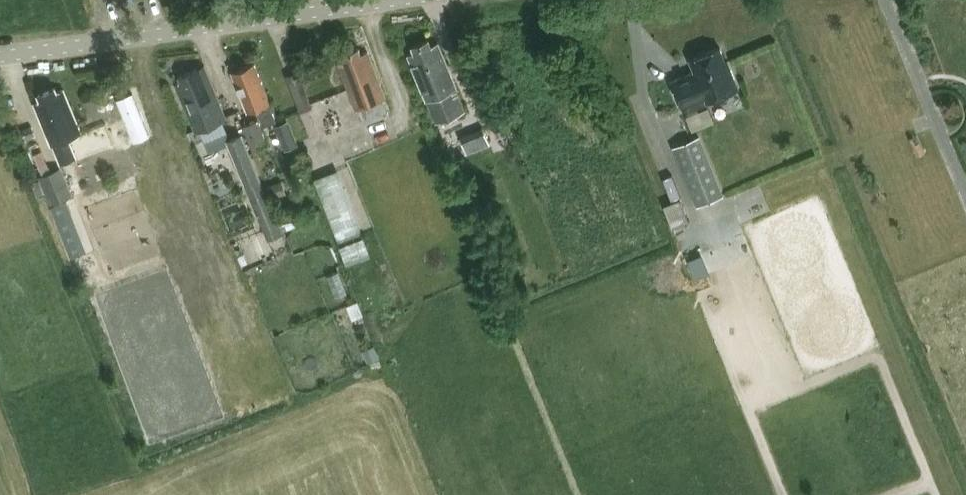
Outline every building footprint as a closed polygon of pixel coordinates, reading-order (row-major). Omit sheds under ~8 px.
[(408,51),(428,98),(438,120),(467,107),(457,85),(458,84),(437,38),(431,41),(429,35),(412,42),(415,47),(408,51)] [(707,98),(738,85),(731,67),(729,66),(719,44),(689,57),(694,68),(671,78),(683,105),(705,95),(707,98)] [(363,119),(388,110),(383,97),(383,94),(368,54),(366,50),(361,52),(359,45),(341,52),(343,58),(337,60),(356,107),(359,107),(363,119)] [(264,122),(277,117),(269,99),(271,98),(254,60),(233,69),(250,107),(256,104),(264,122)] [(196,127),(226,115),(207,68),(199,71),(197,66),(179,73),(182,80),(177,81),(196,127)] [(287,75),(301,109),(311,105),(298,71),(287,75)] [(69,135),(83,129),(63,86),(60,87),(56,84),(38,92),(40,96),(34,99),(53,140),(54,141),(63,159),(64,159),(77,153),(69,135)] [(258,116),(242,123),(253,149),(269,142),(258,116)] [(294,116),(277,123),(287,148),(304,141),(294,116)] [(32,125),(21,129),(25,138),(35,134),(32,125)] [(482,125),(458,135),(465,151),(489,141),(482,125)] [(268,194),(242,132),(227,138),(252,200),(268,194)] [(724,193),(700,134),(672,146),(696,205),(724,193)] [(917,134),(909,137),(917,156),(925,153),(917,134)] [(63,164),(41,173),(38,174),(40,178),(32,181),(38,194),(45,191),(50,202),(82,189),(79,182),(80,181),(76,170),(67,173),(63,164)] [(338,240),(362,231),(339,169),(315,178),(338,240)] [(282,180),(269,184),(273,197),(286,192),(282,180)] [(51,206),(71,256),(87,249),(67,199),(51,206)] [(353,261),(378,251),(369,232),(345,242),(353,261)] [(708,252),(695,256),(700,273),(713,269),(708,252)]
